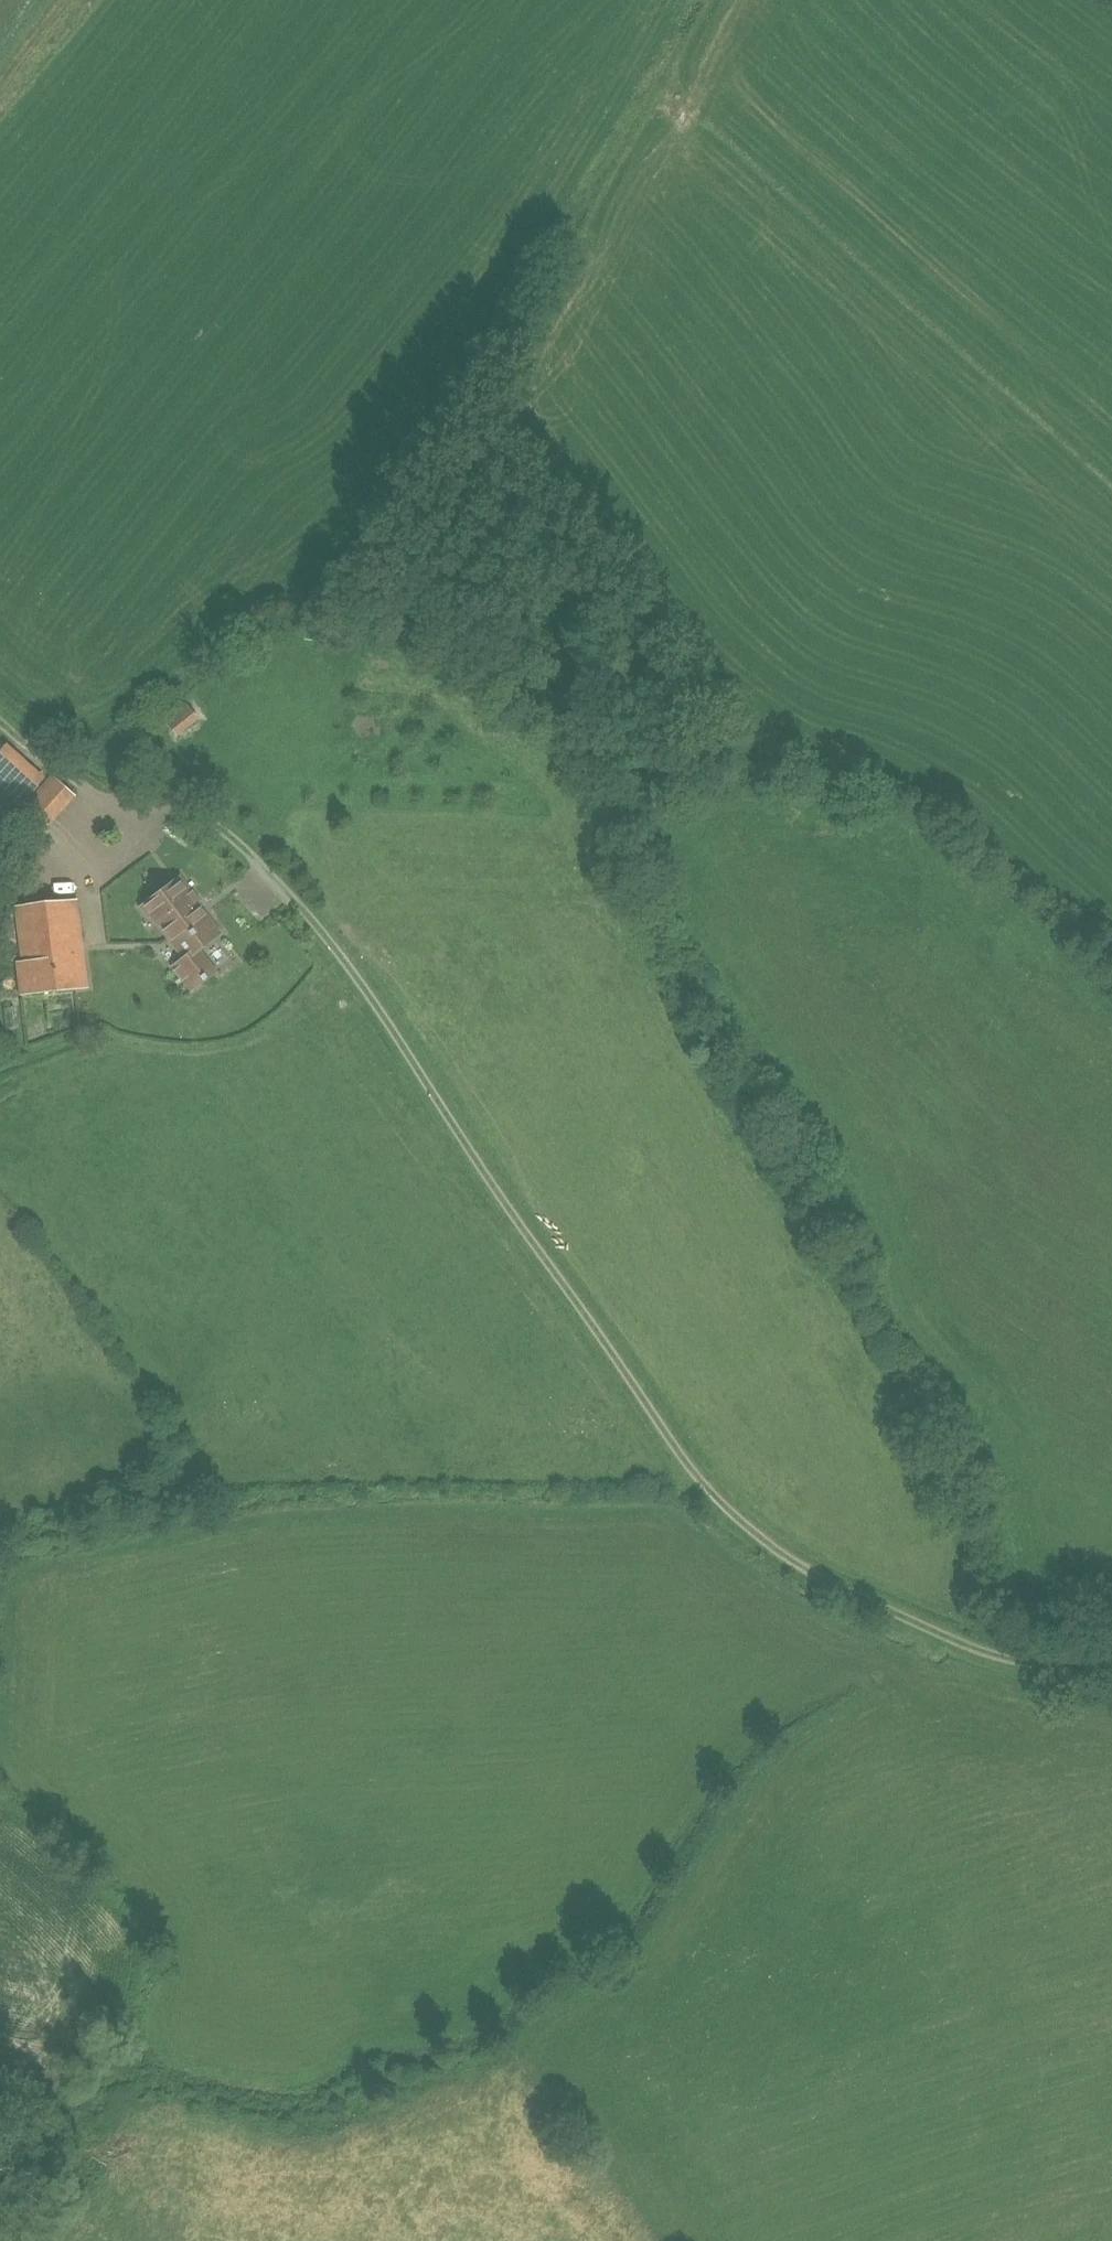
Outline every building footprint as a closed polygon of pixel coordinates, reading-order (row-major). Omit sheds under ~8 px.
[(186,703),(164,720),(177,736),(198,719),(186,703)] [(40,779),(15,758),(0,779),(0,791),(18,807),(40,779)] [(20,804),(44,827),(74,796),(50,773),(20,804)] [(180,880),(141,908),(148,918),(150,916),(182,962),(172,969),(188,993),(212,976),(196,953),(218,938),(198,910),(200,908),(180,880)] [(16,961),(19,993),(85,987),(76,900),(16,906),(21,960),(16,961)]
